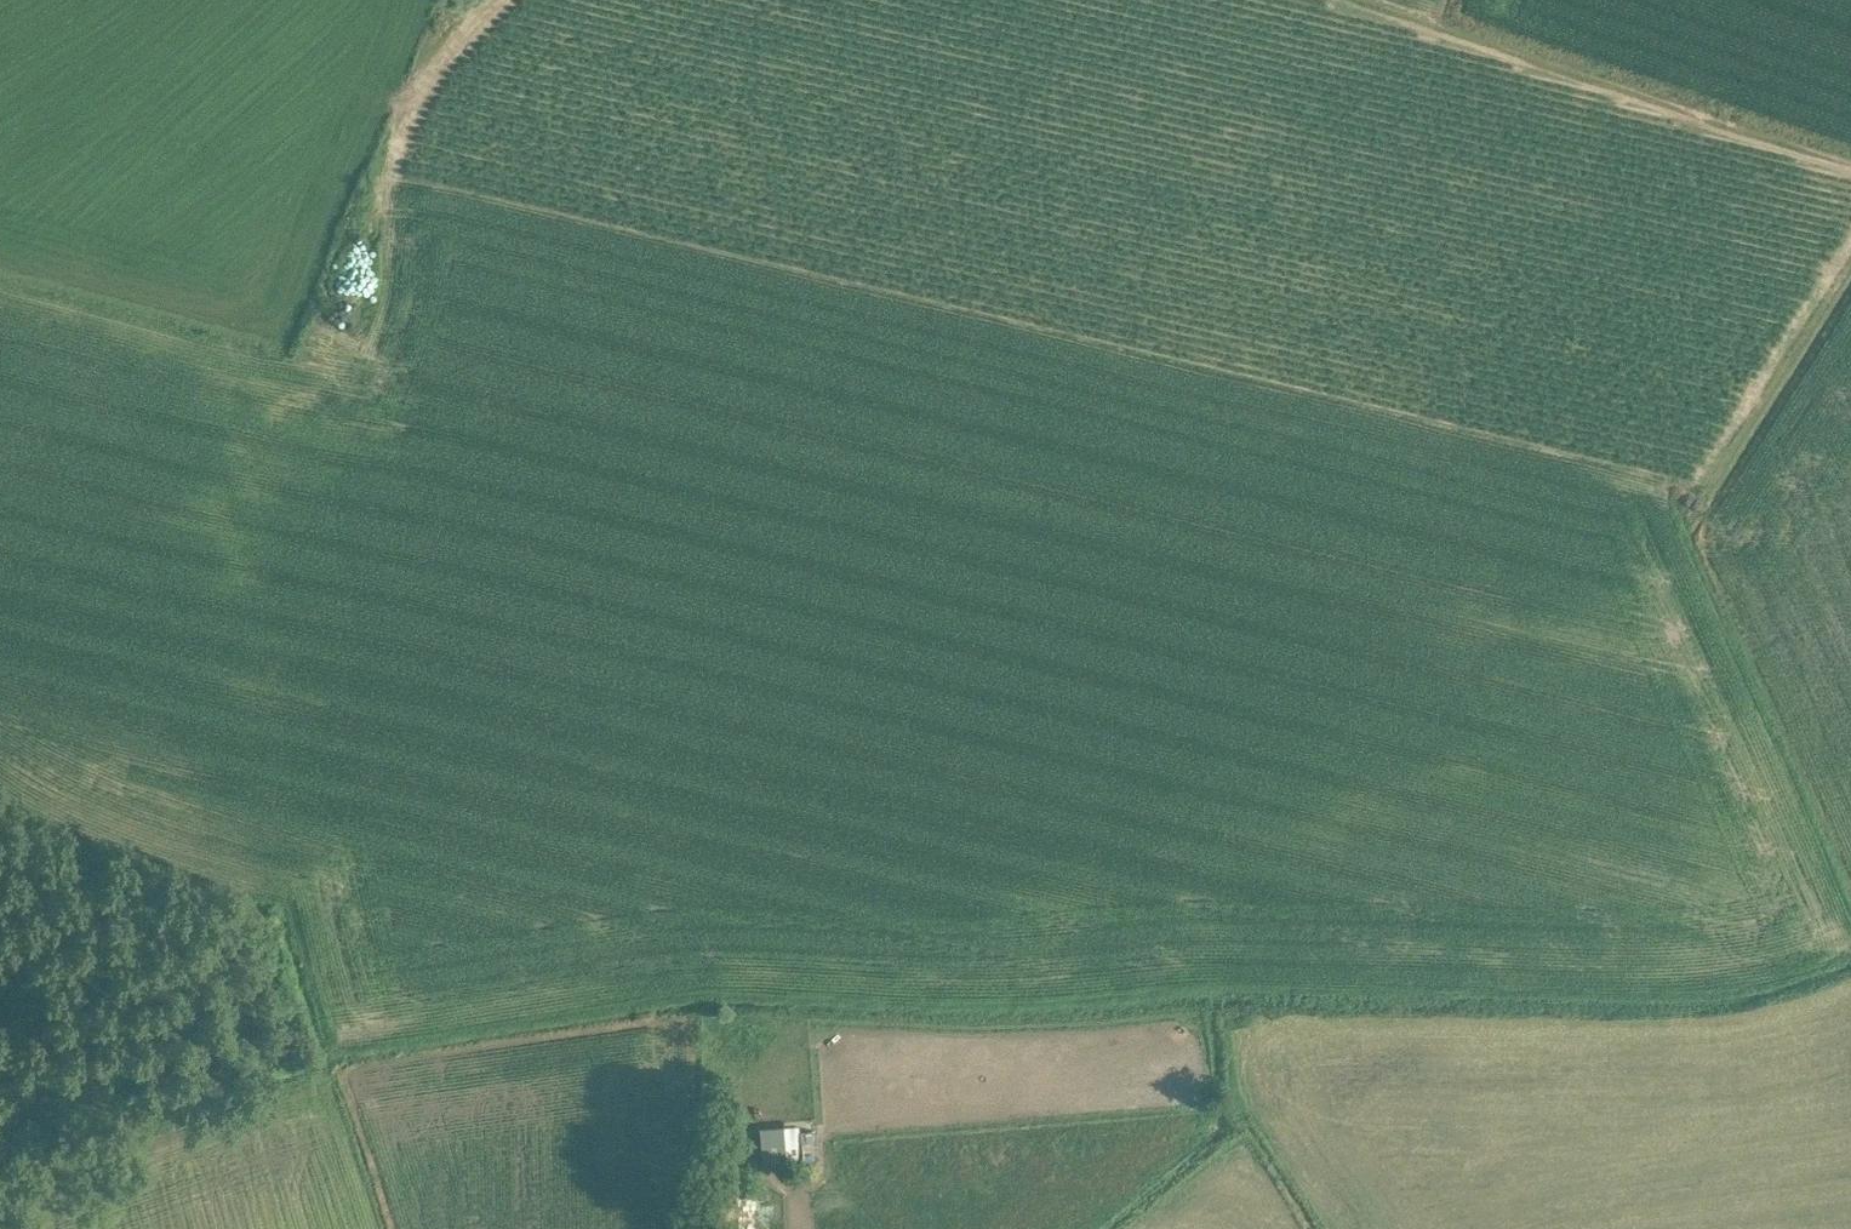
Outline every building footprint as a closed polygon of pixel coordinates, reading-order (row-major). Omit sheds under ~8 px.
[(765,1124),(764,1163),(802,1164),(803,1124),(765,1124)]
